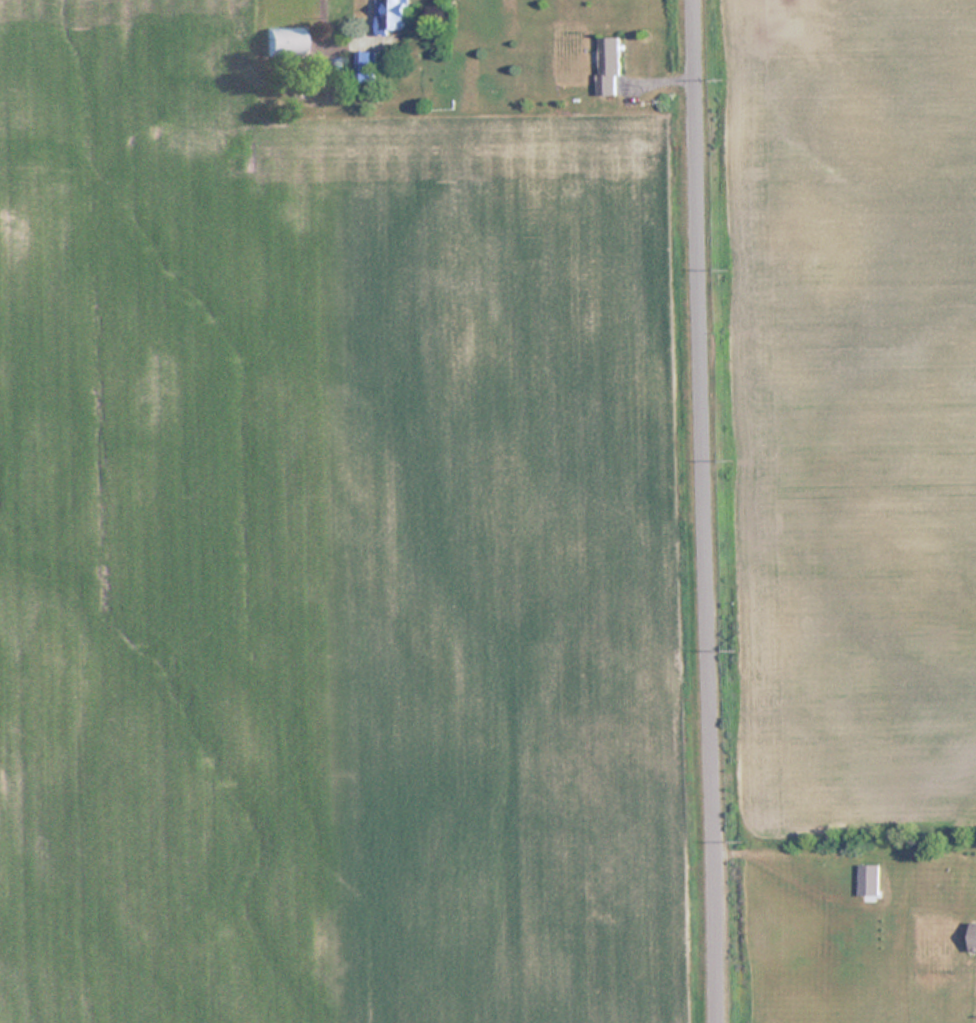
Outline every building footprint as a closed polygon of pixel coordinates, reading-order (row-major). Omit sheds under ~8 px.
[(376,32),(408,32),(407,0),(376,0),(376,32)] [(264,27),(264,55),(300,55),(300,27),(264,27)] [(598,37),(598,94),(617,94),(617,37),(598,37)] [(376,50),(357,50),(357,81),(376,81),(376,50)]
